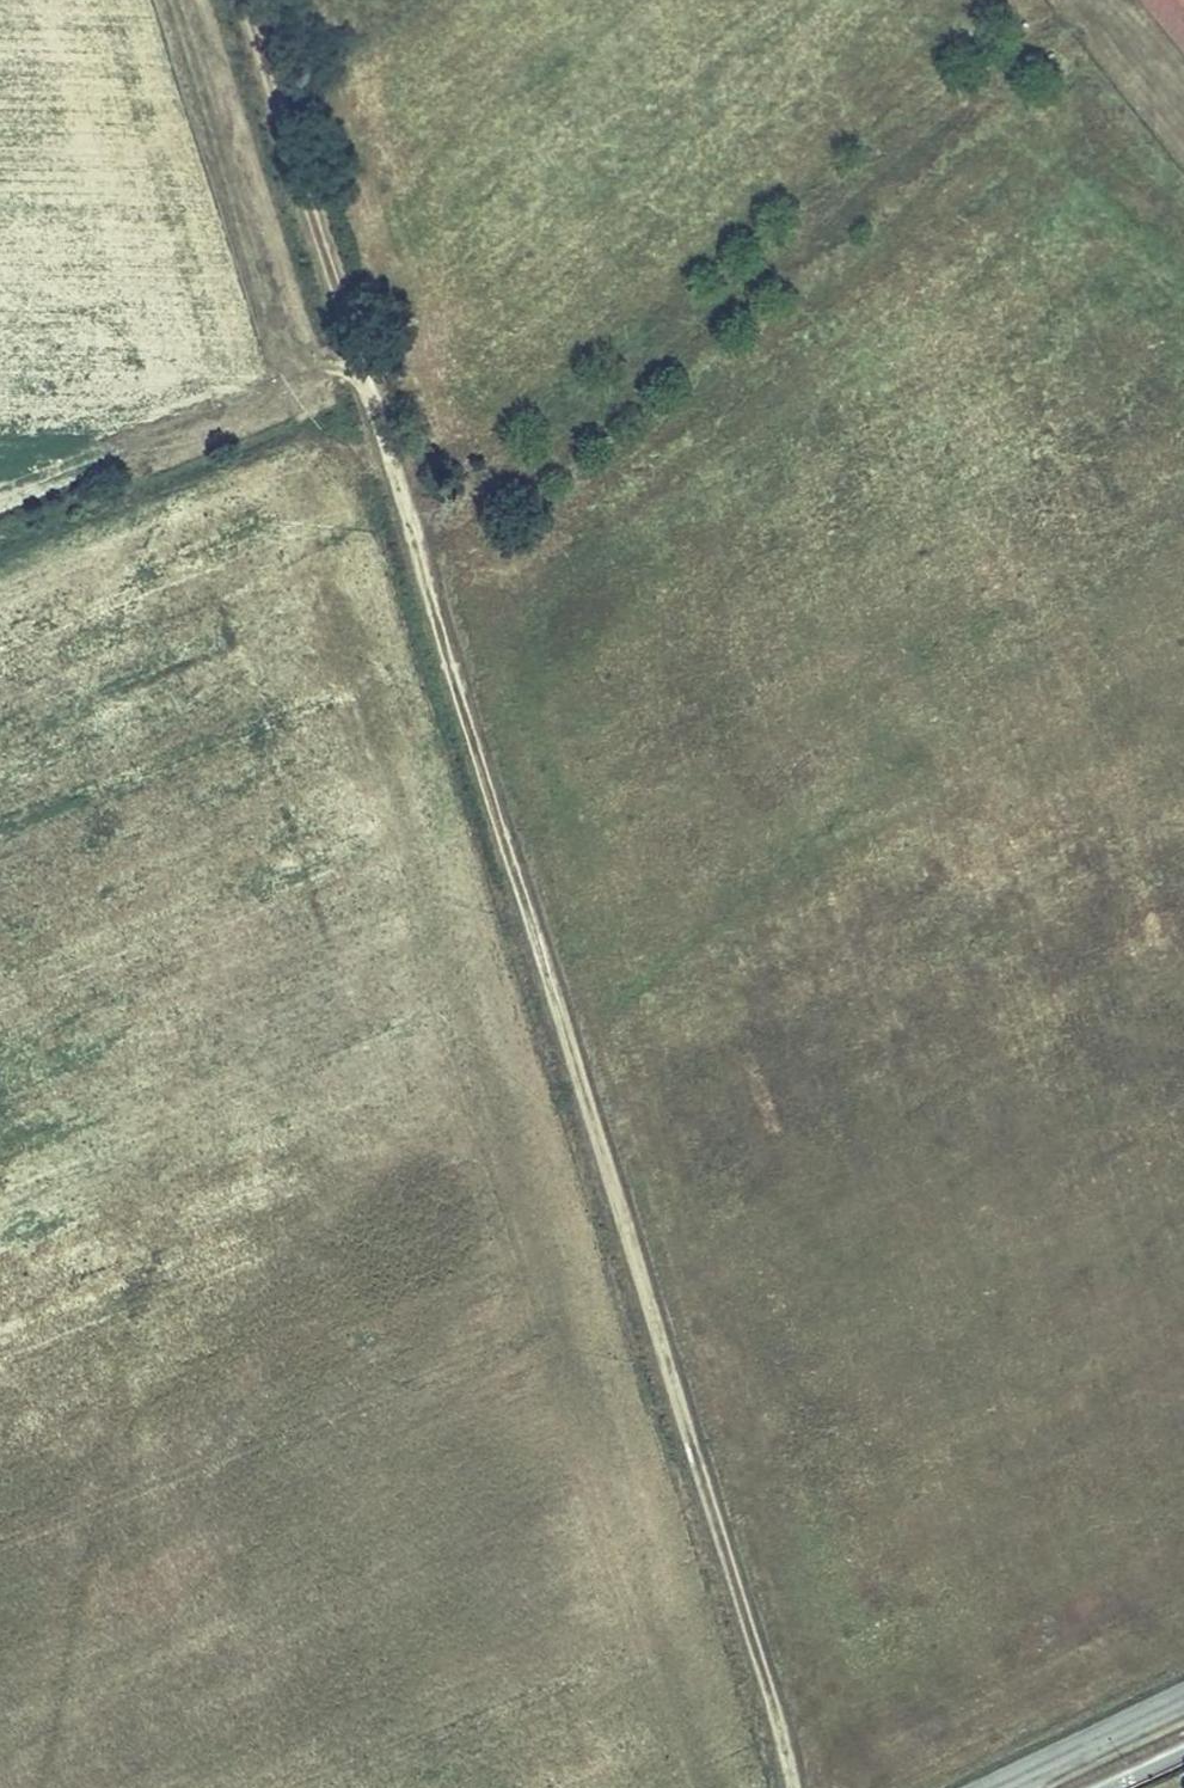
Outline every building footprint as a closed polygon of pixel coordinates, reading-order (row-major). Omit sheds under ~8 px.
[(1183,50),(1183,0),(1141,0),(1183,50)]
